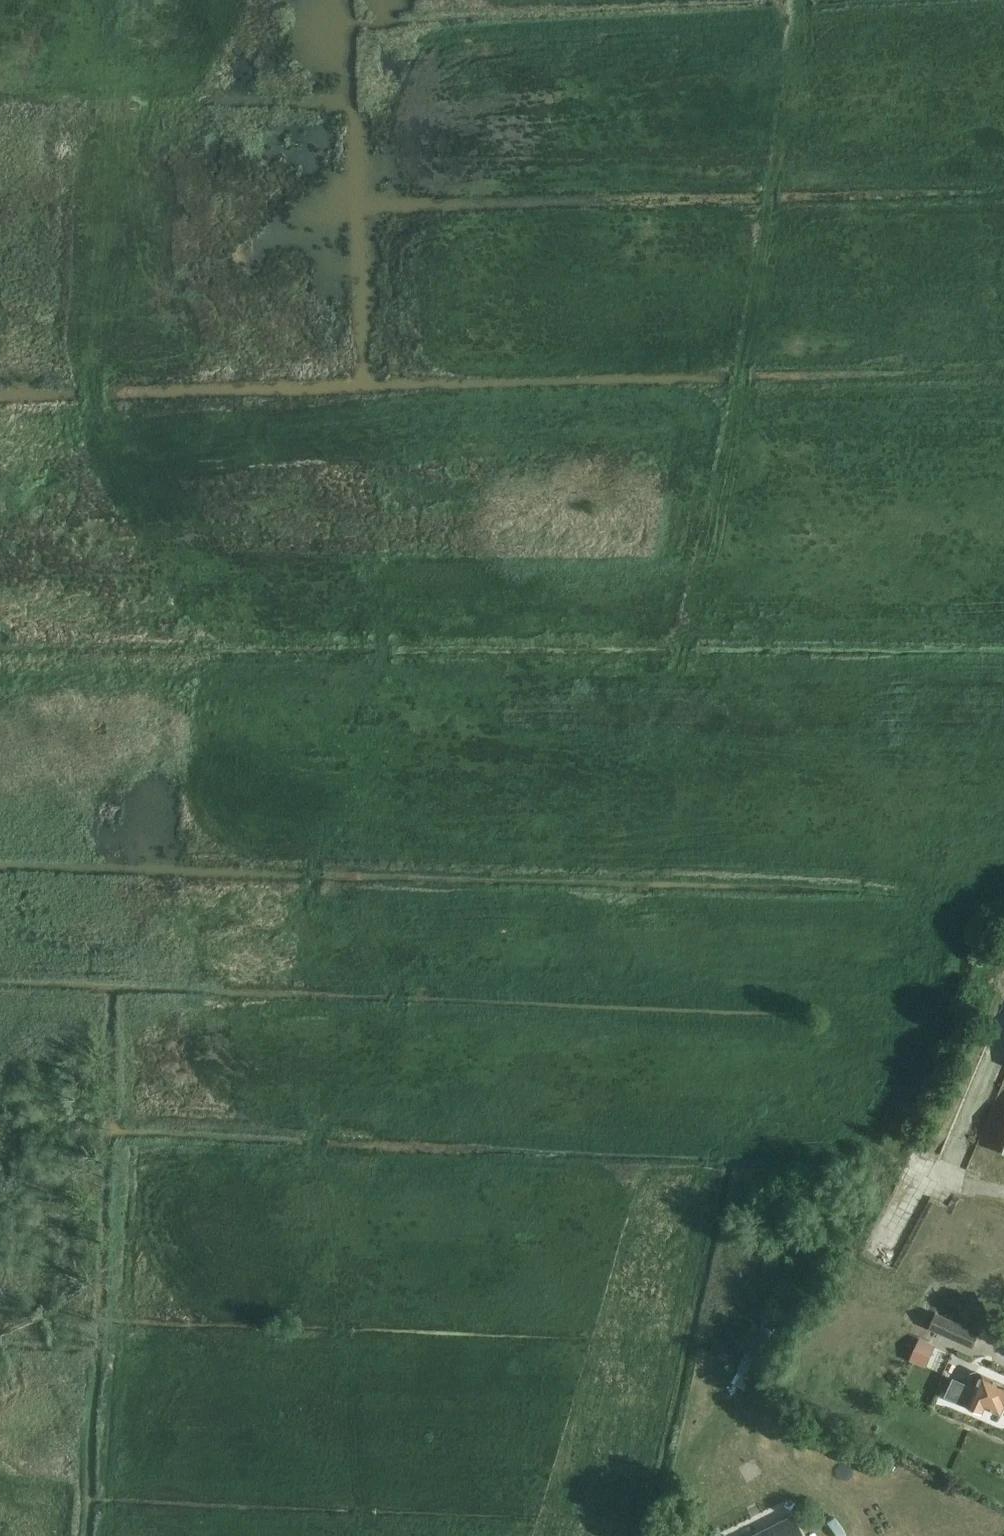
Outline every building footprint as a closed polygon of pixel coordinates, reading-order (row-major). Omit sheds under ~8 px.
[(981,1333),(937,1314),(930,1331),(974,1349),(981,1333)] [(761,1324),(735,1367),(754,1379),(780,1336),(761,1324)] [(926,1342),(918,1359),(926,1362),(934,1346),(926,1342)] [(971,1373),(968,1380),(971,1381),(969,1387),(953,1380),(946,1397),(983,1413),(985,1407),(1001,1414),(1003,1407),(1003,1385),(998,1382),(974,1372),(971,1373)] [(789,1515),(747,1535),(800,1535),(789,1515)] [(837,1535),(844,1535),(847,1534),(833,1516),(826,1522),(837,1535)]
